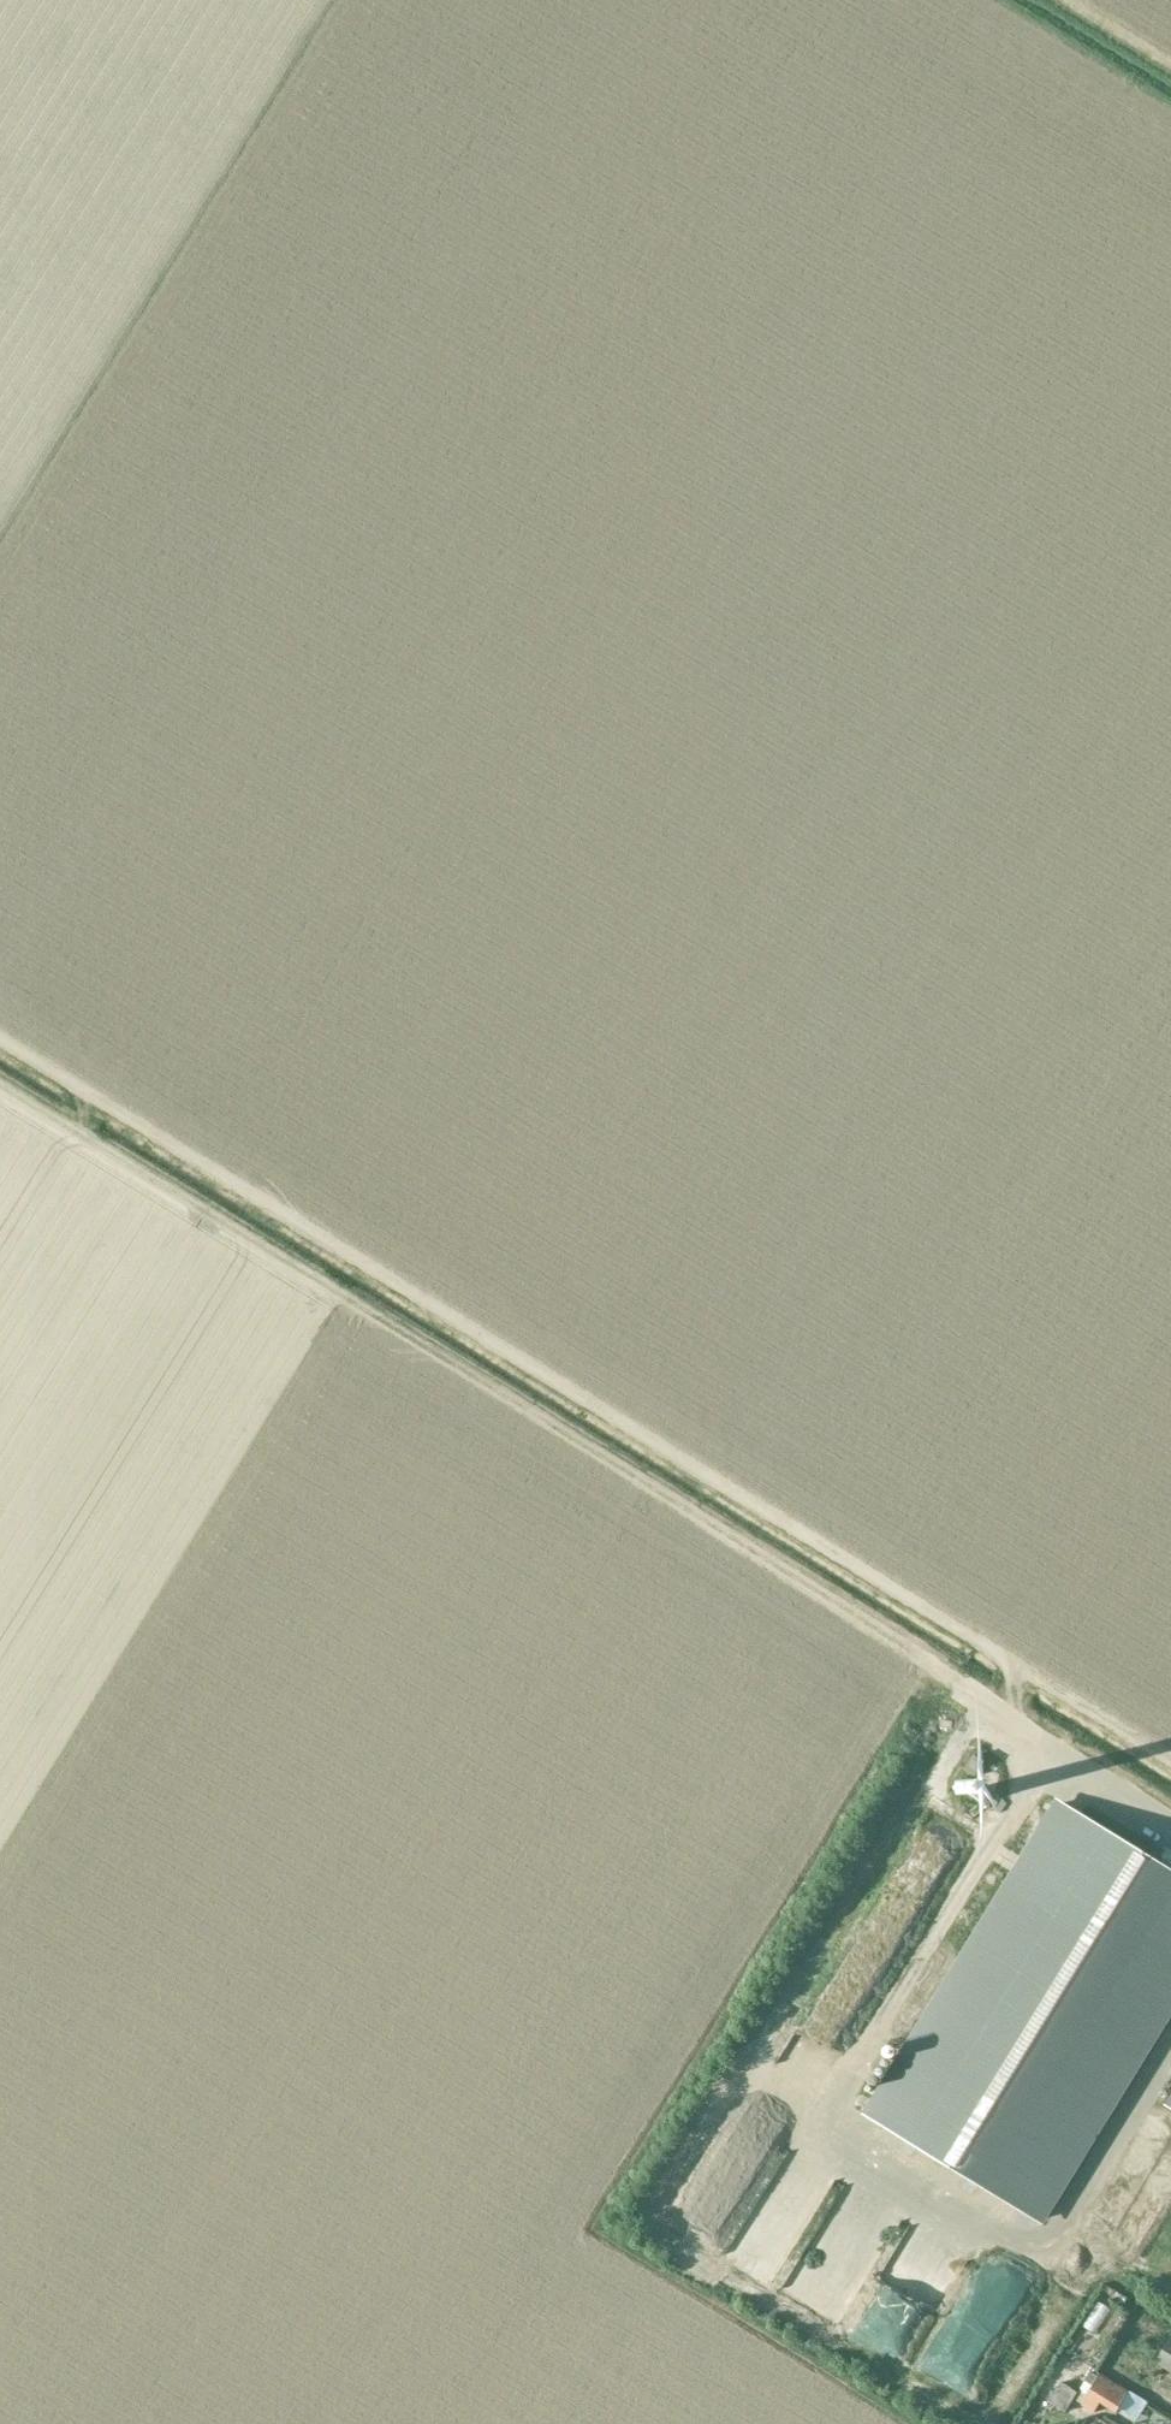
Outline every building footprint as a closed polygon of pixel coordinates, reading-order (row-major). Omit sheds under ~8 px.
[(974,1778),(984,1764),(973,1757),(964,1772),(974,1778)] [(978,1803),(980,1804),(983,1803),(986,1802),(987,1799),(988,1796),(987,1793),(986,1791),(983,1789),(980,1789),(978,1789),(975,1791),(973,1793),(973,1796),(973,1799),(975,1802),(978,1803)] [(1059,1804),(868,2118),(1038,2221),(1170,2002),(1170,1872),(1059,1804)] [(1163,2212),(1170,2217),(1170,2198),(1163,2212)] [(1138,2248),(1153,2214),(1131,2204),(1116,2237),(1138,2248)] [(912,2235),(898,2296),(912,2299),(909,2313),(940,2320),(954,2258),(950,2257),(953,2244),(912,2235)] [(895,2343),(906,2330),(879,2308),(853,2341),(893,2373),(908,2353),(895,2343)] [(1156,2365),(1170,2374),(1170,2340),(1156,2365)] [(947,2377),(960,2395),(978,2381),(965,2363),(947,2377)] [(1101,2404),(1118,2414),(1129,2395),(1100,2378),(1083,2407),(1095,2414),(1101,2404)]
